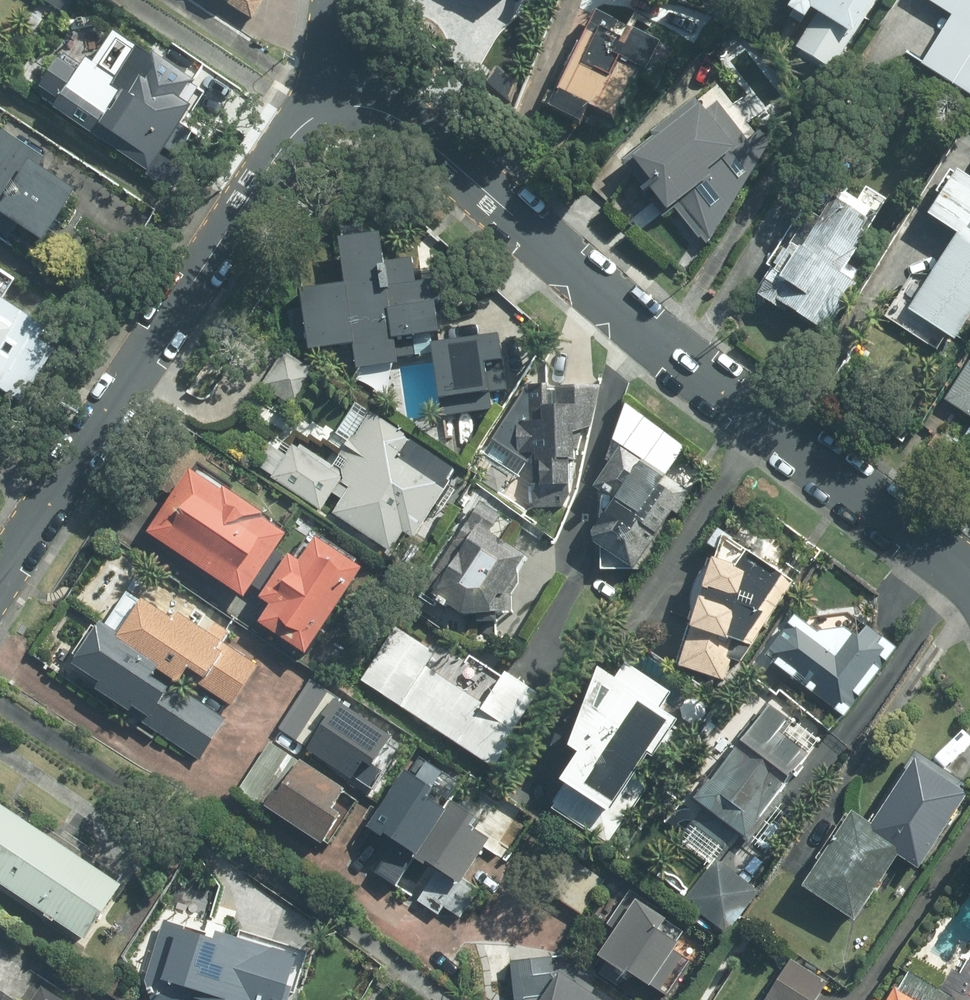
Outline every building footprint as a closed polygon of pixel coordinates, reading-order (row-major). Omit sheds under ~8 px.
[(815,19),(795,51),(830,73),(875,0),(785,0),(815,19)] [(969,97),(969,0),(920,0),(949,18),(919,67),(969,97)] [(552,97),(611,126),(652,43),(594,14),(552,97)] [(111,93),(57,60),(32,102),(153,174),(205,89),(138,48),(111,93)] [(715,92),(619,162),(662,220),(678,208),(708,249),(768,143),(761,134),(751,141),(715,92)] [(0,136),(0,225),(37,250),(79,188),(0,136)] [(969,245),(969,182),(951,169),(922,213),(956,235),(969,245)] [(750,297),(825,342),(858,287),(840,276),(883,206),(826,172),(750,297)] [(336,282),(294,287),(303,357),(350,351),(353,370),(394,365),(391,340),(415,337),(416,351),(433,349),(441,413),(485,408),(483,392),(501,389),(495,337),(429,345),(428,337),(437,336),(434,309),(443,308),(439,275),(417,278),(414,254),(384,257),(381,229),(330,235),(336,282)] [(956,235),(907,310),(950,338),(969,308),(969,245),(956,235)] [(0,301),(0,395),(18,407),(62,342),(0,301)] [(319,376),(277,353),(259,387),(300,410),(319,376)] [(943,398),(969,416),(969,357),(943,398)] [(553,386),(544,371),(484,464),(528,492),(560,495),(564,444),(594,423),(594,386),(553,386)] [(459,474),(367,412),(344,445),(315,426),(278,481),(399,562),(459,474)] [(696,495),(623,443),(587,493),(607,507),(579,545),(632,583),(696,495)] [(190,469),(144,537),(241,603),(287,536),(190,469)] [(466,514),(407,594),(439,617),(497,617),(536,564),(466,514)] [(718,539),(679,671),(721,684),(788,587),(718,539)] [(256,603),(266,609),(256,624),(304,655),(358,570),(310,540),(295,563),(286,556),(256,603)] [(103,623),(188,685),(194,678),(226,701),(254,662),(136,577),(103,623)] [(188,685),(103,623),(69,670),(196,762),(226,721),(184,691),(188,685)] [(458,667),(388,623),(354,677),(492,765),(537,694),(469,651),(458,667)] [(897,655),(860,627),(835,660),(791,627),(765,660),(846,722),(897,655)] [(610,687),(597,678),(585,696),(566,753),(574,759),(554,788),(559,791),(547,808),(608,849),(623,826),(609,817),(673,723),(657,712),(665,701),(621,671),(610,687)] [(819,746),(767,702),(669,820),(714,857),(681,897),(722,930),(753,894),(719,865),(819,746)] [(399,744),(335,703),(303,754),(368,792),(399,744)] [(872,824),(863,837),(896,858),(919,873),(969,792),(915,757),(872,824)] [(350,801),(299,765),(265,812),(317,849),(350,801)] [(424,861),(478,777),(464,768),(447,794),(409,770),(371,829),(398,847),(384,869),(397,877),(412,853),(424,861)] [(478,777),(424,861),(437,869),(413,907),(460,937),(490,890),(476,881),(490,860),(511,873),(545,820),(478,777)] [(44,820),(0,791),(0,881),(44,820)] [(855,924),(896,858),(863,837),(872,824),(849,809),(799,889),(855,924)] [(0,881),(0,882),(93,943),(135,880),(44,820),(0,881)] [(690,931),(634,896),(595,959),(651,993),(690,931)] [(167,916),(145,989),(182,999),(293,999),(306,958),(167,916)] [(523,949),(489,999),(600,999),(523,949)] [(822,983),(784,961),(762,999),(812,999),(822,983)] [(902,977),(889,999),(938,999),(939,998),(902,977)] [(38,988),(31,999),(56,999),(38,988)]
